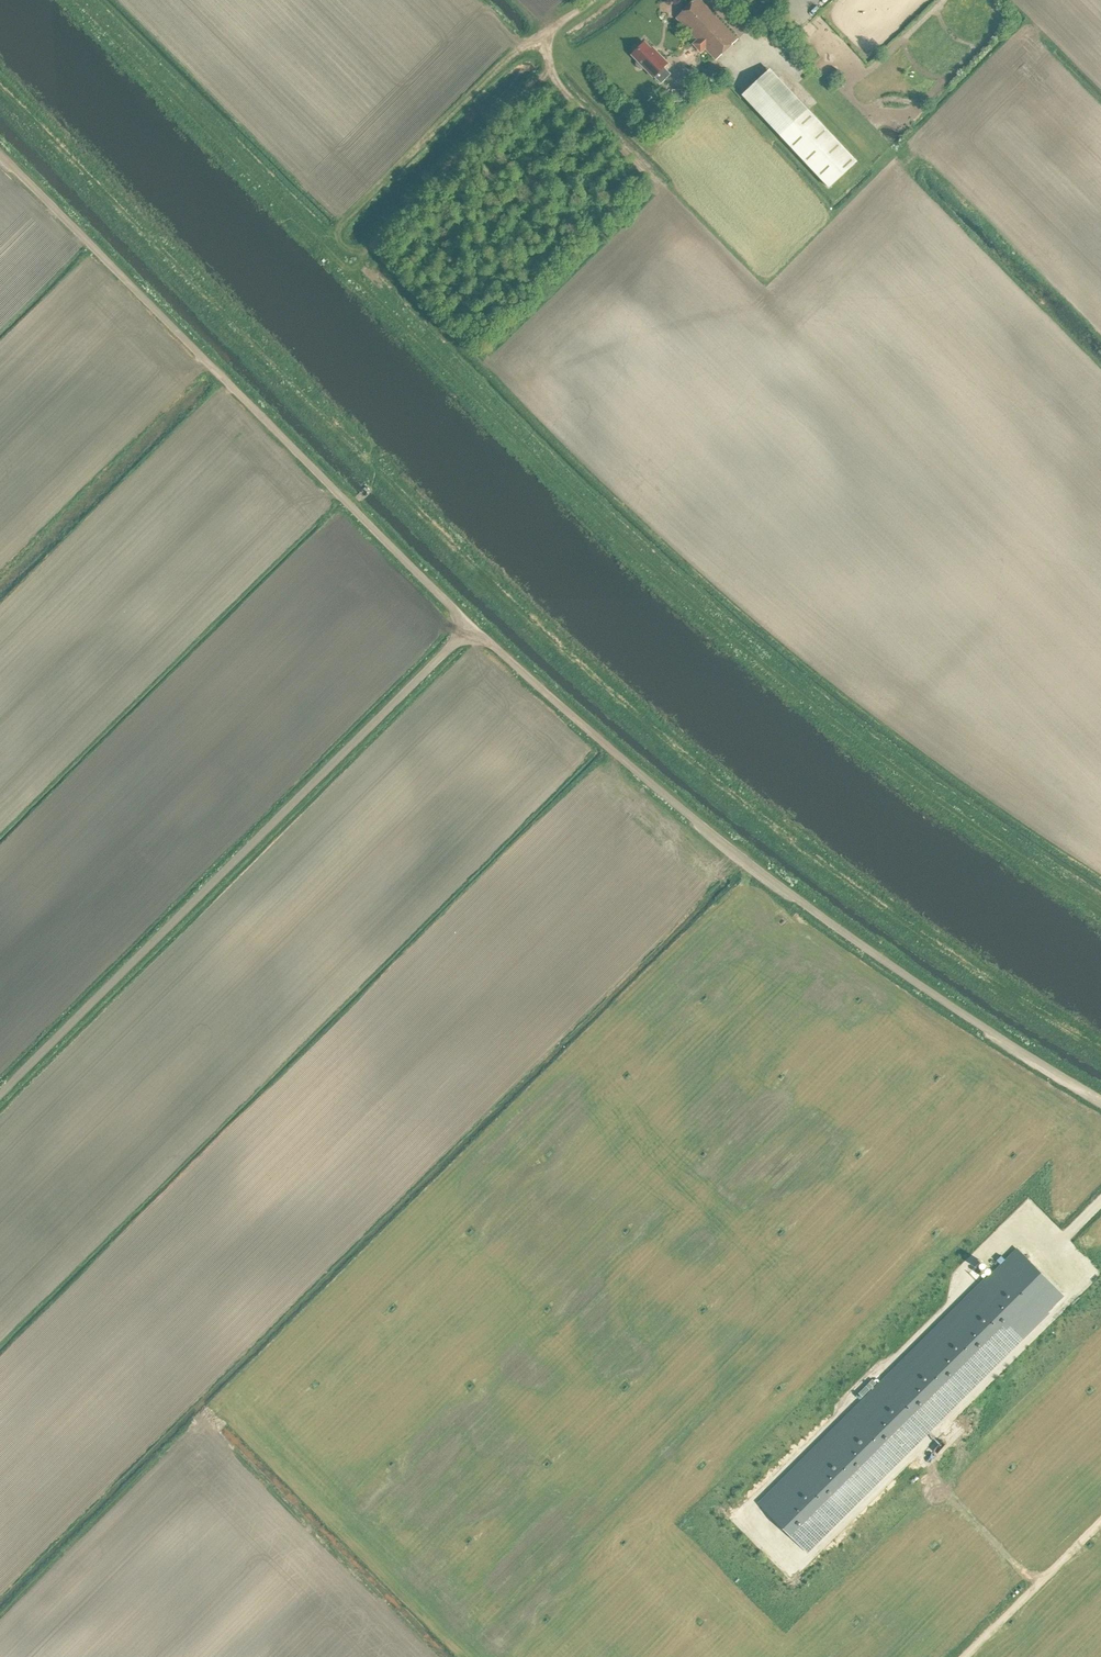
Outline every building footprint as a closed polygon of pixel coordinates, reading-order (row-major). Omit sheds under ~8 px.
[(738,40),(700,0),(696,0),(676,18),(716,61),(738,40)] [(654,77),(661,85),(671,75),(664,67),(668,64),(656,51),(654,53),(645,43),(632,56),(637,61),(636,64),(636,66),(640,70),(643,70),(645,69),(653,78),(654,77)] [(857,163),(778,78),(750,105),(829,190),(857,163)] [(673,91),(673,103),(683,103),(682,91),(673,91)] [(759,1503),(806,1550),(1063,1295),(1017,1248),(759,1503)]
